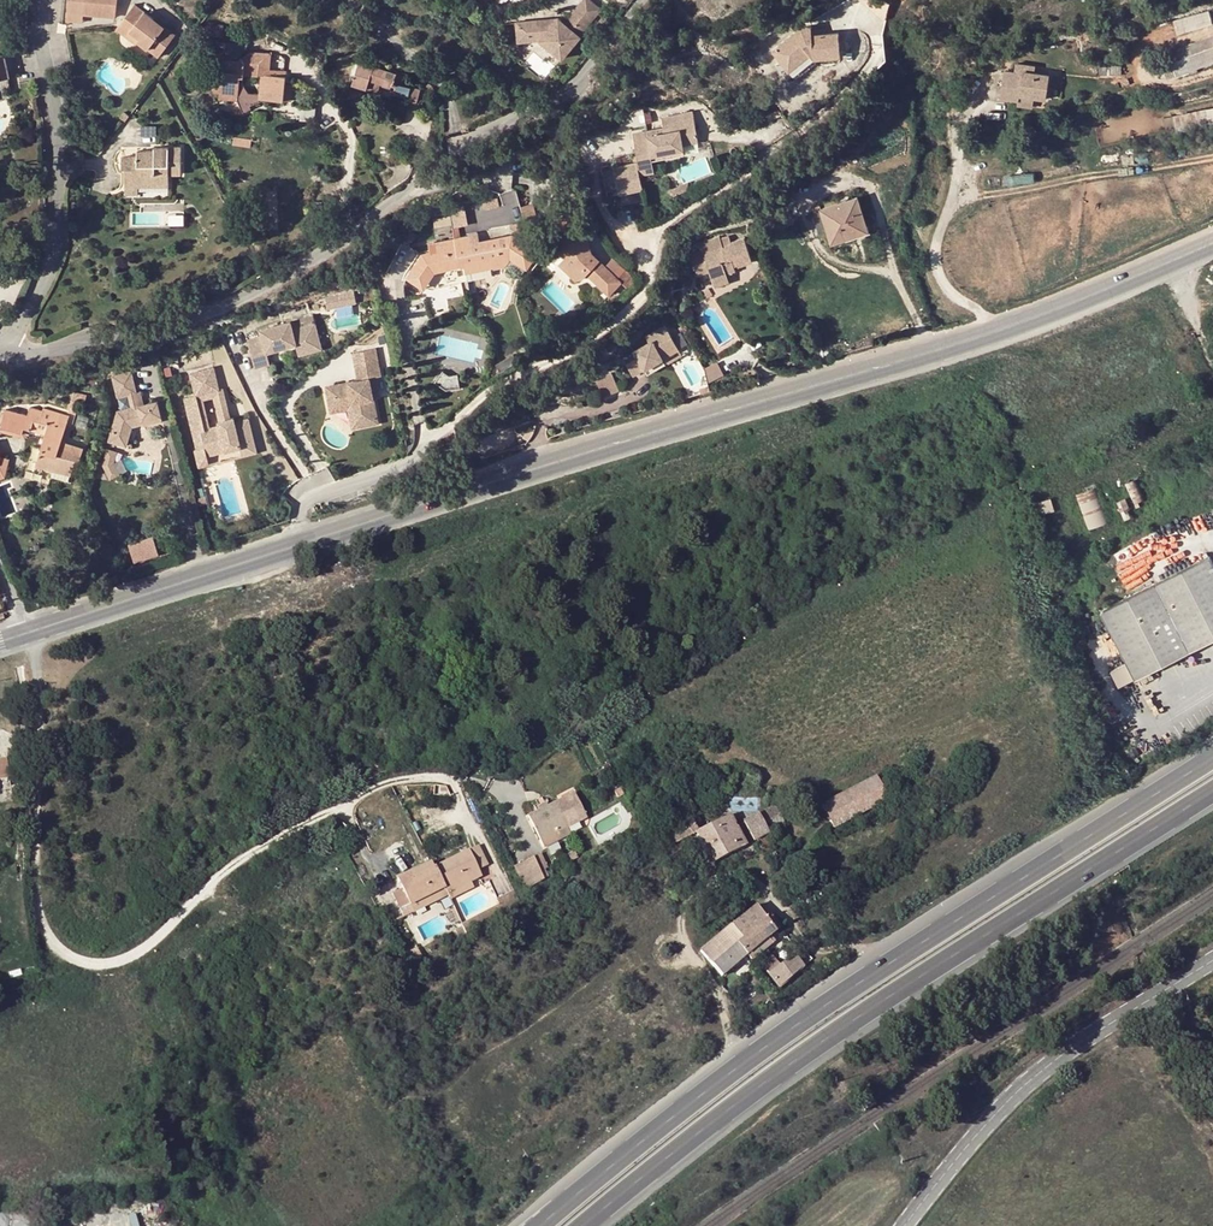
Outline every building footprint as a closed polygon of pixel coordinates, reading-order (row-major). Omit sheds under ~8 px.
[(115,0),(67,0),(65,12),(83,14),(113,17),(115,0)] [(527,21),(529,41),(540,40),(562,59),(581,37),(579,35),(601,9),(590,0),(583,0),(564,22),(559,18),(527,21)] [(134,4),(120,24),(140,38),(138,41),(159,56),(175,35),(165,27),(154,19),(134,4)] [(65,12),(65,20),(82,22),(83,14),(65,12)] [(1210,13),(1175,19),(1177,32),(1212,26),(1210,13)] [(158,14),(154,19),(165,27),(169,22),(158,14)] [(527,21),(516,22),(518,42),(529,41),(527,21)] [(140,38),(120,24),(116,29),(136,43),(138,41),(140,38)] [(781,61),(789,71),(810,54),(814,59),(840,56),(838,33),(812,35),(811,26),(802,27),(773,50),(781,61)] [(224,42),(223,59),(236,61),(242,56),(243,44),(224,42)] [(242,56),(236,61),(223,59),(213,66),(217,72),(212,75),(211,88),(214,92),(218,92),(238,93),(237,101),(242,112),(250,109),(248,102),(257,99),(282,100),(284,84),(285,71),(268,69),(269,53),(248,52),(242,56)] [(789,71),(781,61),(777,65),(790,83),(817,62),(814,59),(810,54),(789,71)] [(2,83),(12,80),(6,60),(0,62),(0,84),(2,83)] [(406,107),(415,110),(420,90),(404,87),(407,78),(358,62),(351,84),(366,89),(369,80),(379,84),(390,87),(391,85),(395,87),(393,94),(408,97),(406,107)] [(1170,62),(1162,65),(1166,77),(1174,74),(1170,62)] [(1013,72),(1002,71),(999,97),(1009,98),(1017,99),(1018,94),(1033,96),(1045,98),(1048,75),(1033,73),(1034,67),(1014,64),(1013,72)] [(376,92),(379,84),(369,80),(366,89),(376,92)] [(292,85),(284,84),(282,100),(290,101),(292,85)] [(238,93),(218,92),(217,100),(237,101),(238,93)] [(1018,94),(1017,99),(1016,106),(1032,108),(1033,96),(1018,94)] [(313,107),(301,106),(300,120),(312,121),(313,107)] [(1173,114),(1173,115),(1163,117),(1165,131),(1176,129),(1176,132),(1212,125),(1212,106),(1173,114)] [(781,116),(777,110),(764,116),(767,122),(781,116)] [(129,115),(124,111),(120,116),(125,121),(129,115)] [(645,137),(632,139),(635,154),(630,155),(632,161),(611,166),(617,192),(642,186),(639,171),(652,168),(649,154),(681,147),(679,142),(694,138),(688,111),(658,117),(660,126),(643,130),(645,137)] [(630,133),(632,139),(645,137),(643,130),(630,133)] [(233,136),(232,144),(250,147),(251,139),(233,136)] [(124,169),(124,186),(137,186),(167,186),(168,173),(180,174),(179,148),(154,147),(154,151),(137,151),(137,157),(121,157),(121,169),(124,169)] [(605,194),(617,192),(611,166),(610,162),(599,165),(605,194)] [(689,181),(668,191),(674,195),(688,188),(689,181)] [(137,186),(124,186),(124,194),(137,194),(137,186)] [(855,197),(820,208),(830,242),(844,238),(843,233),(864,226),(855,197)] [(494,200),(479,203),(480,212),(496,209),(494,200)] [(142,210),(131,210),(132,226),(169,224),(169,212),(179,212),(179,201),(141,203),(142,210)] [(447,214),(451,240),(458,238),(456,229),(465,228),(461,207),(446,210),(447,214)] [(789,211),(773,220),(778,230),(795,221),(789,211)] [(185,223),(185,213),(171,214),(171,224),(185,223)] [(522,234),(521,219),(505,222),(506,226),(522,234)] [(866,230),(864,226),(843,233),(844,238),(866,230)] [(567,254),(558,262),(575,280),(583,276),(585,274),(606,296),(619,283),(628,293),(637,285),(628,270),(616,281),(590,254),(582,229),(560,236),(567,254)] [(475,235),(468,236),(470,244),(477,243),(475,235)] [(458,238),(451,240),(454,240),(455,242),(456,244),(459,254),(463,254),(469,253),(470,258),(465,259),(464,257),(462,258),(464,264),(462,266),(463,273),(504,265),(509,258),(525,269),(536,253),(510,236),(506,237),(508,244),(496,246),(495,239),(477,243),(470,244),(468,236),(458,238)] [(506,237),(495,239),(496,246),(508,244),(506,237)] [(751,260),(743,238),(728,242),(727,237),(699,246),(701,253),(691,256),(698,277),(710,273),(712,278),(726,274),(735,271),(732,262),(736,260),(737,265),(751,260)] [(457,267),(451,240),(435,243),(436,251),(421,255),(405,278),(421,289),(433,272),(457,267)] [(454,240),(451,240),(457,267),(462,266),(464,264),(462,258),(464,257),(465,259),(470,258),(469,253),(463,254),(459,254),(456,244),(455,242),(454,240)] [(509,258),(504,265),(520,276),(525,269),(509,258)] [(726,274),(712,278),(715,288),(729,283),(726,274)] [(313,315),(291,321),(293,328),(315,322),(313,315)] [(322,349),(315,322),(293,328),(291,321),(260,330),(262,336),(248,340),(255,367),(270,363),(268,352),(296,344),(299,355),(322,349)] [(634,378),(676,351),(670,341),(662,329),(646,339),(649,345),(632,355),(636,361),(627,367),(634,378)] [(680,334),(670,341),(676,351),(686,345),(680,334)] [(358,380),(326,386),(329,403),(344,401),(345,406),(351,405),(355,428),(379,423),(374,399),(370,377),(377,376),(381,375),(376,349),(353,353),(358,380)] [(716,364),(702,370),(706,385),(723,377),(716,364)] [(197,450),(205,448),(208,427),(201,398),(216,394),(219,389),(213,367),(190,373),(196,395),(184,398),(197,450)] [(458,374),(450,375),(443,370),(435,382),(447,390),(461,387),(458,374)] [(132,425),(143,423),(144,426),(163,421),(161,415),(158,400),(144,404),(140,392),(138,393),(131,371),(113,377),(118,397),(129,394),(132,407),(117,411),(109,440),(127,445),(129,436),(132,425)] [(611,373),(609,374),(597,383),(602,397),(618,391),(611,373)] [(596,379),(597,383),(609,374),(596,379)] [(377,376),(370,377),(374,399),(381,398),(377,376)] [(223,387),(219,389),(216,394),(223,423),(220,424),(211,426),(208,427),(205,448),(207,456),(241,447),(243,455),(257,452),(248,418),(235,421),(234,417),(231,417),(223,387)] [(85,396),(73,393),(68,411),(75,414),(78,403),(83,405),(85,396)] [(216,394),(201,398),(208,427),(211,426),(204,400),(213,398),(220,424),(223,423),(216,394)] [(344,401),(329,403),(331,412),(348,409),(352,428),(355,428),(351,405),(345,406),(344,401)] [(30,432),(33,421),(39,422),(41,414),(29,410),(26,418),(5,412),(0,428),(0,430),(21,436),(22,430),(26,431),(30,432)] [(48,425),(37,458),(53,463),(51,469),(70,475),(74,460),(79,461),(82,449),(60,442),(67,419),(42,411),(41,414),(39,422),(48,425)] [(0,430),(0,434),(23,441),(26,431),(22,430),(21,436),(0,430)] [(114,463),(117,451),(107,448),(102,464),(110,479),(120,474),(114,463)] [(197,450),(195,450),(200,467),(209,464),(207,456),(205,448),(197,450)] [(0,456),(0,458),(0,479),(6,477),(10,458),(0,456)] [(53,463),(37,458),(36,464),(51,469),(53,463)] [(1135,479),(1124,484),(1133,505),(1144,500),(1135,479)] [(1095,488),(1076,495),(1088,531),(1108,523),(1095,488)] [(200,505),(208,503),(206,495),(198,497),(200,505)] [(1034,504),(1037,516),(1053,511),(1049,499),(1034,504)] [(134,562),(158,554),(153,537),(129,544),(134,562)] [(1209,557),(1100,611),(1126,663),(1134,678),(1212,638),(1212,565),(1209,557)] [(1134,678),(1126,663),(1110,671),(1117,686),(1134,678)] [(8,777),(5,758),(0,759),(0,779),(8,777)] [(874,776),(821,805),(833,828),(886,799),(874,776)] [(539,810),(528,815),(538,838),(543,848),(571,833),(567,827),(587,817),(574,792),(554,802),(546,806),(539,810)] [(757,814),(743,822),(753,841),(784,824),(774,806),(757,815),(757,814)] [(697,831),(695,833),(711,863),(744,846),(728,815),(697,831)] [(667,848),(695,833),(697,831),(693,824),(663,839),(667,848)] [(477,845),(467,849),(478,869),(487,864),(477,845)] [(467,849),(432,866),(443,887),(446,893),(470,881),(481,875),(478,869),(467,849)] [(538,870),(532,857),(525,860),(532,873),(538,870)] [(432,866),(430,862),(396,878),(401,888),(409,904),(443,887),(432,866)] [(447,895),(449,899),(472,887),(470,881),(446,893),(447,895)] [(412,912),(447,895),(446,893),(443,887),(409,904),(412,912)] [(409,904),(401,888),(391,893),(398,910),(409,904)] [(749,953),(767,937),(780,928),(770,915),(765,919),(755,906),(724,931),(726,933),(742,951),(746,955),(749,953)] [(726,933),(724,931),(700,951),(721,976),(746,955),(742,951),(726,933)] [(772,943),(767,937),(749,953),(751,956),(753,958),(757,955),(772,943)] [(769,974),(778,987),(802,968),(793,954),(780,965),(771,954),(760,963),(769,974)] [(171,1110),(150,1114),(150,1117),(156,1117),(157,1123),(173,1121),(171,1110)]
